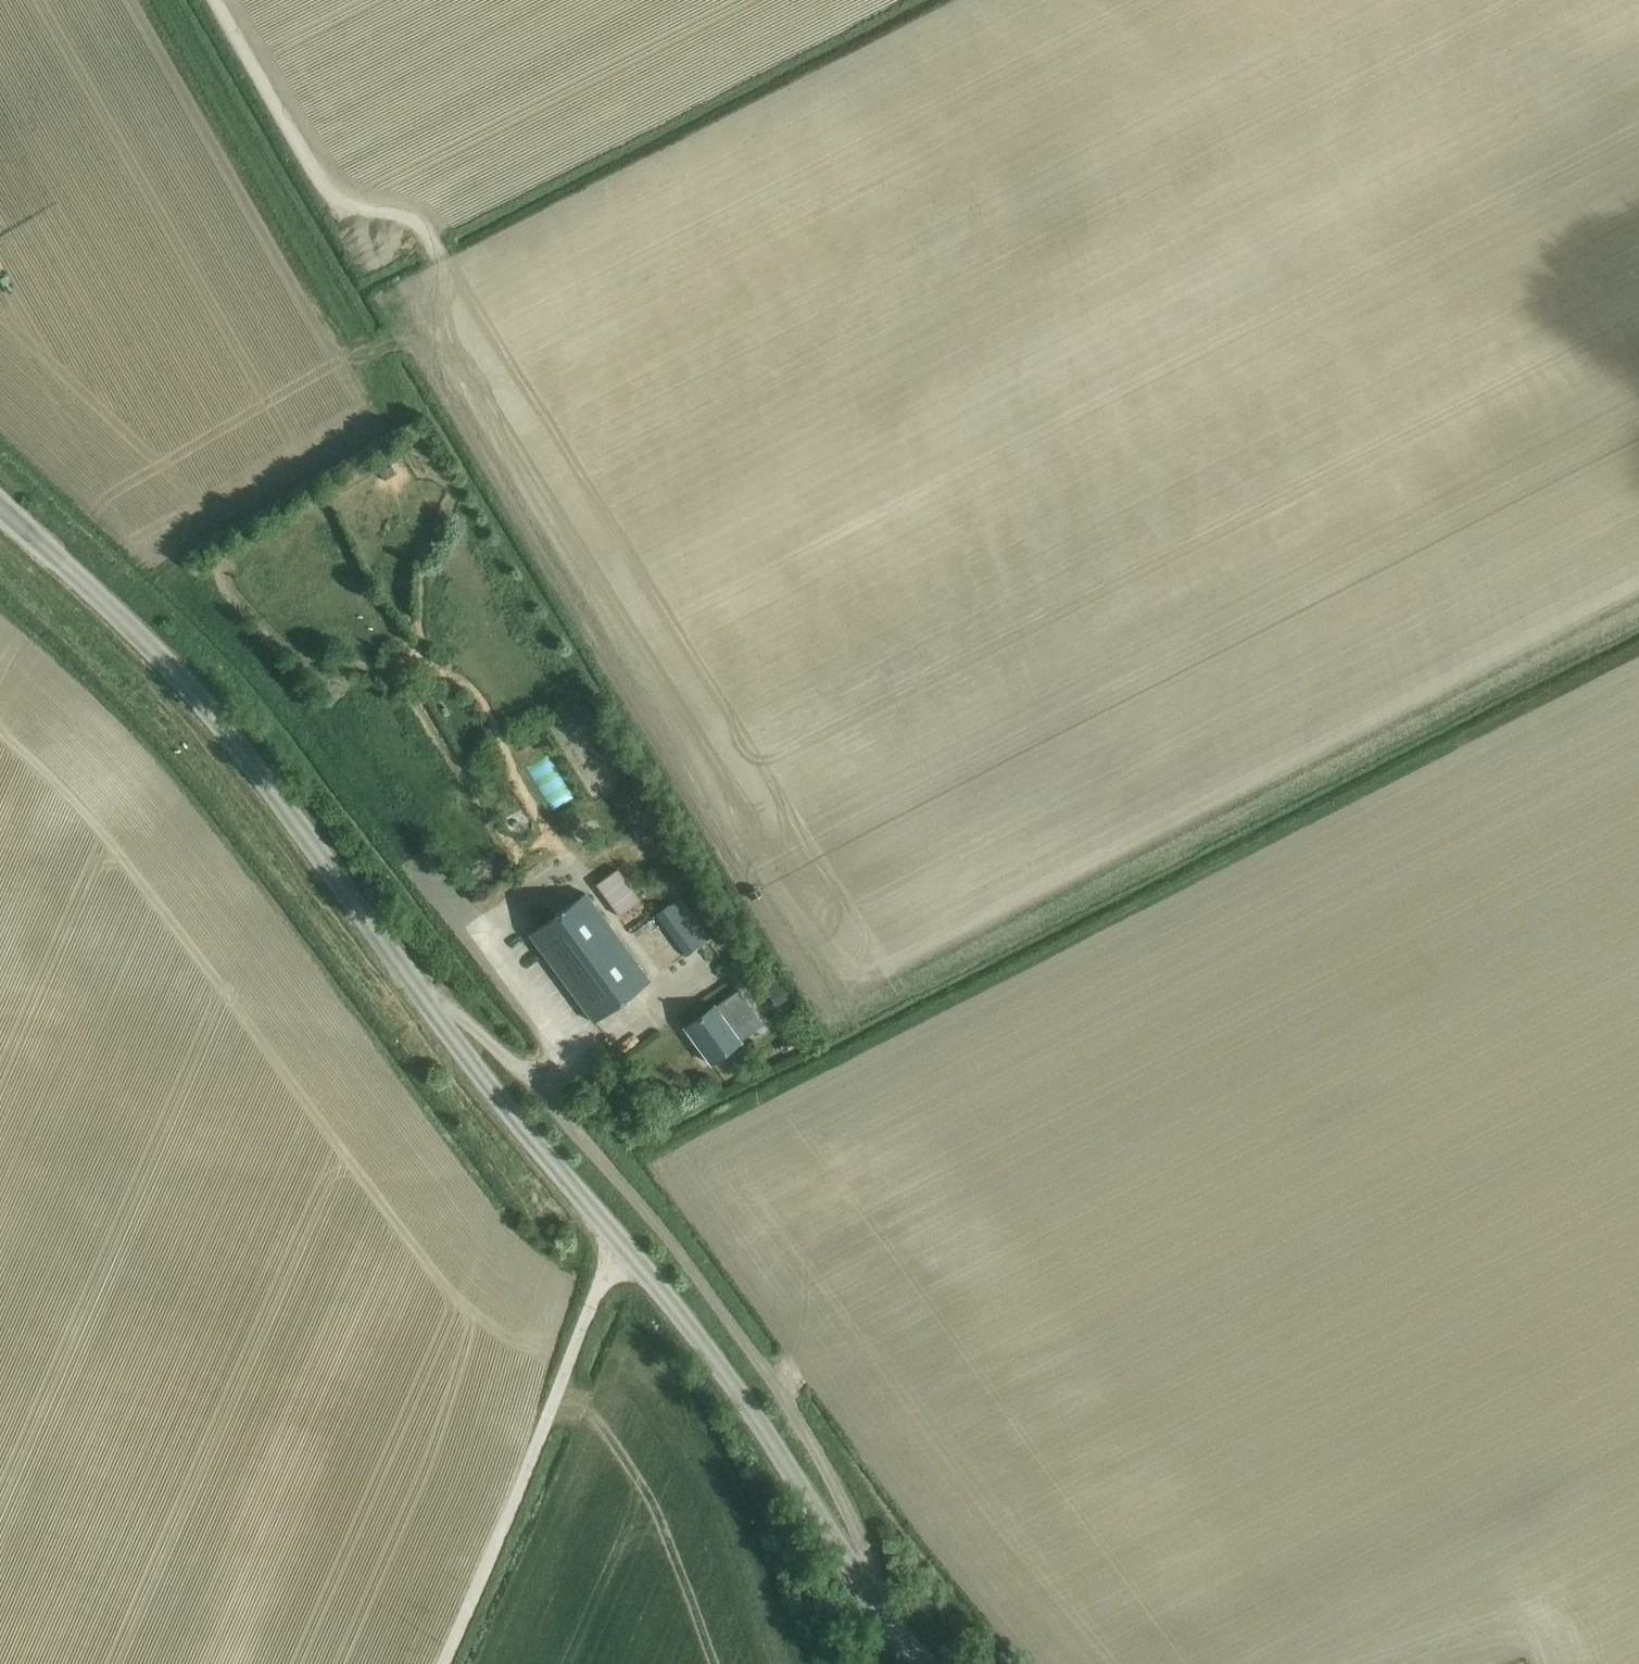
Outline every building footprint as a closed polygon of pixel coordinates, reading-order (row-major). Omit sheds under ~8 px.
[(616,869),(596,884),(619,916),(639,900),(616,869)] [(649,981),(585,892),(527,934),(591,1023),(649,981)] [(697,947),(667,906),(653,916),(683,957),(697,947)] [(771,984),(763,990),(778,1011),(785,1006),(795,999),(780,978),(771,984)] [(732,1030),(755,1014),(738,990),(683,1029),(708,1064),(740,1042),(732,1030)]
